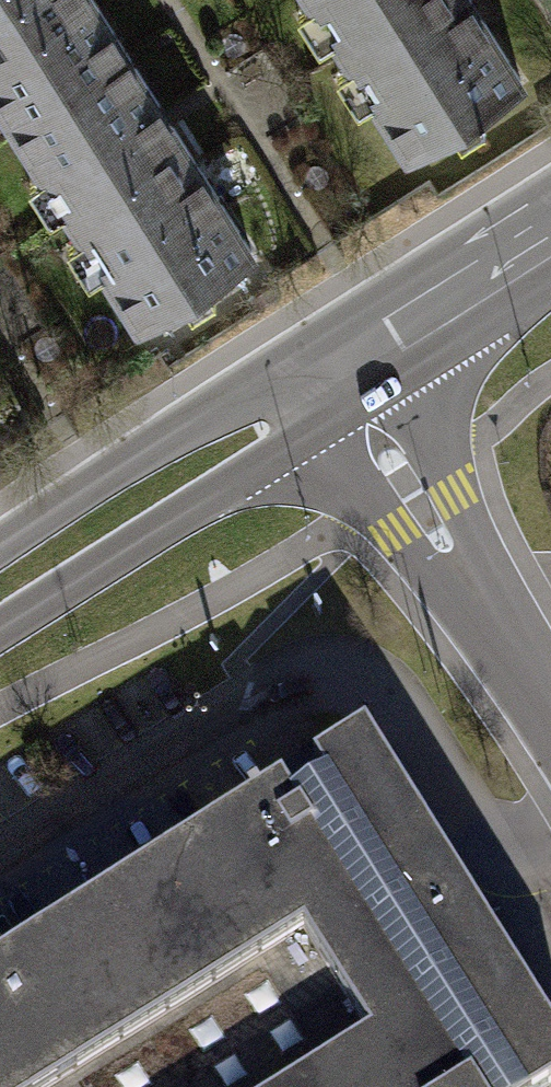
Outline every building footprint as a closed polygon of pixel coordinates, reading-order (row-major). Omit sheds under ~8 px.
[(144,329),(269,252),(111,0),(0,0),(0,99),(144,329)] [(405,163),(528,86),(474,0),(302,0),(405,163)] [(398,752),(0,998),(0,1086),(129,1086),(339,951),(399,1053),(345,1086),(550,1086),(550,999),(398,752)]
